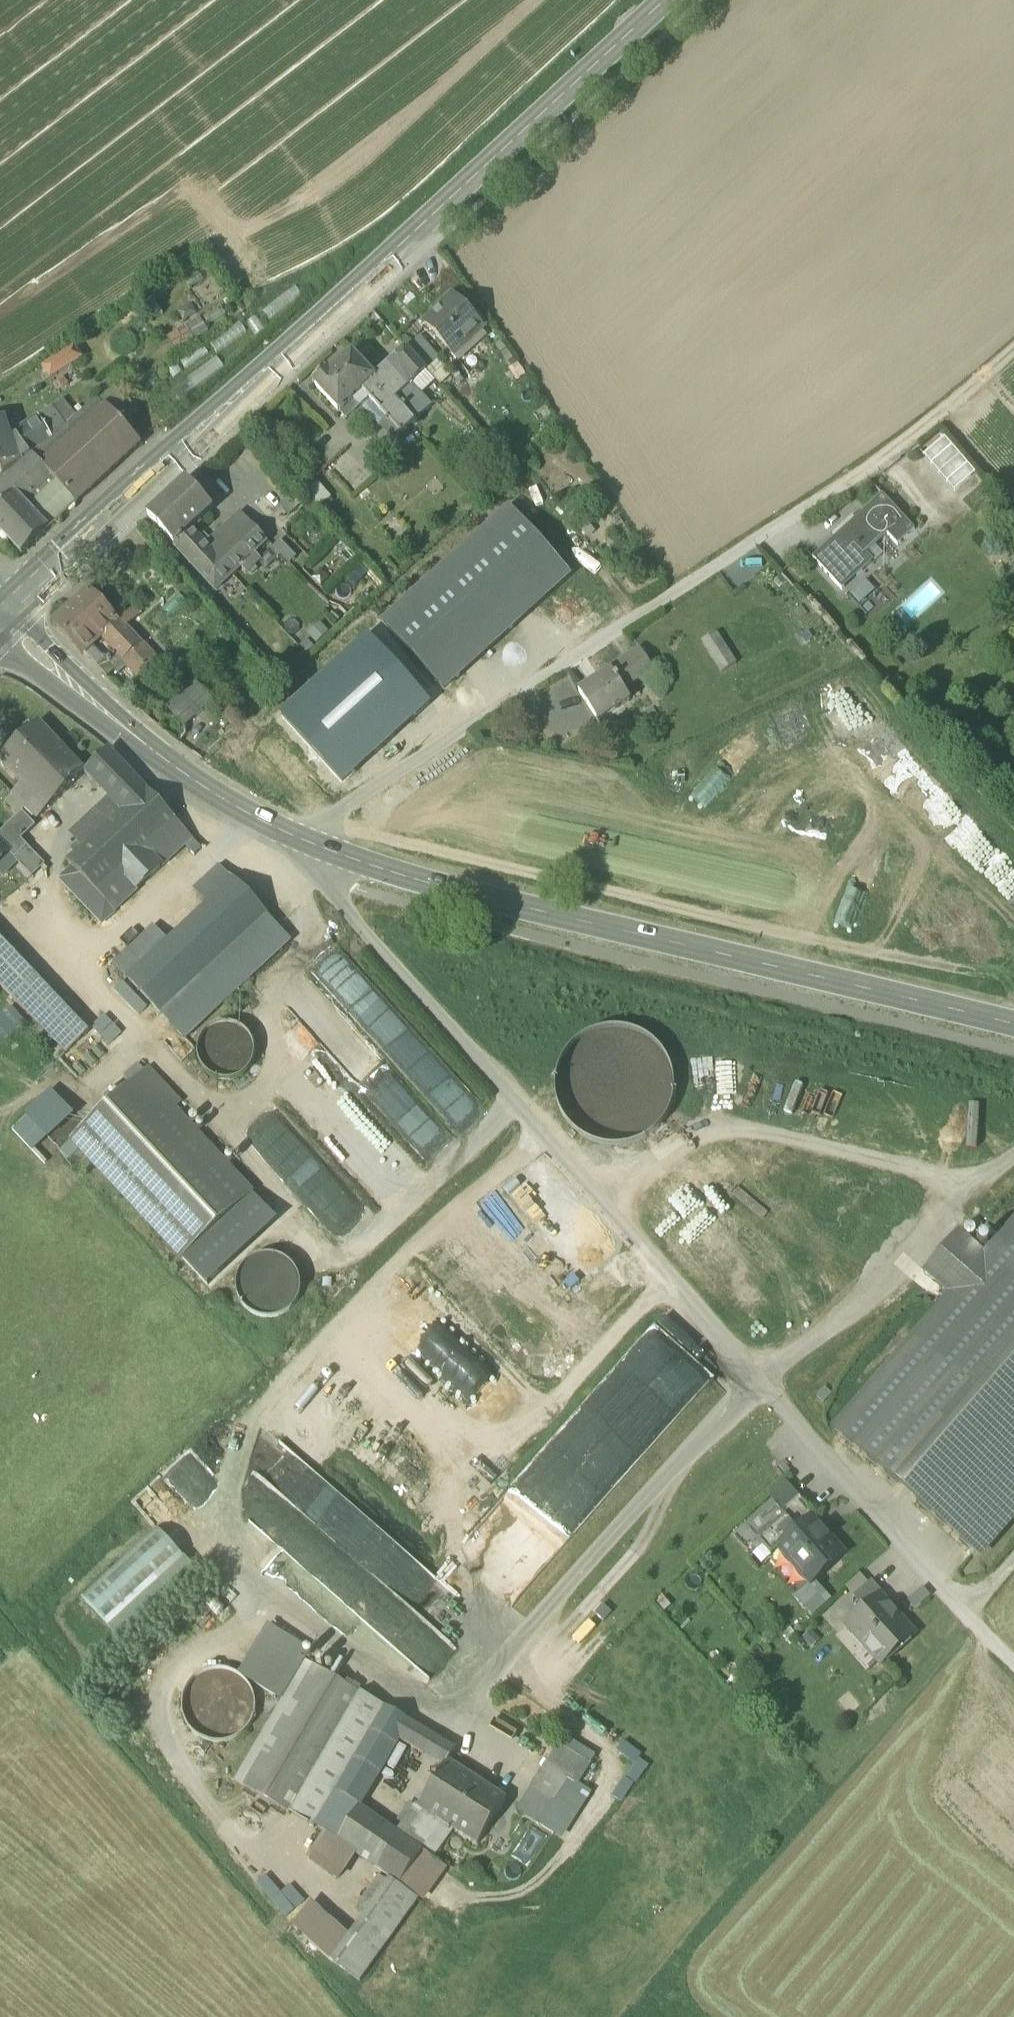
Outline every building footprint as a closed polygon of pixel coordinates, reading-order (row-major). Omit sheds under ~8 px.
[(425,326),(452,355),(463,345),(464,346),(482,329),(453,298),(440,310),(441,311),(425,326)] [(185,322),(198,313),(192,305),(179,314),(185,322)] [(176,352),(210,332),(202,318),(168,338),(176,352)] [(216,348),(248,335),(243,324),(212,338),(216,348)] [(407,350),(426,372),(437,362),(419,340),(407,350)] [(42,369),(50,381),(82,360),(74,348),(42,369)] [(374,380),(375,381),(396,401),(411,387),(426,372),(407,350),(374,380)] [(187,394),(224,366),(216,356),(180,384),(187,394)] [(341,414),(353,402),(375,381),(374,380),(372,378),(352,357),(331,376),(328,373),(313,386),(339,415),(341,414)] [(435,383),(426,372),(411,387),(420,397),(435,383)] [(394,441),(415,422),(396,401),(375,381),(353,402),(359,408),(368,400),(388,421),(381,427),(394,441)] [(411,387),(396,401),(415,422),(430,408),(420,397),(411,387)] [(368,400),(359,408),(379,429),(381,427),(388,421),(368,400)] [(48,446),(34,458),(41,466),(103,408),(96,401),(76,418),(66,429),(52,440),(53,442),(48,446)] [(76,418),(63,401),(51,410),(66,429),(76,418)] [(353,402),(341,414),(346,420),(359,408),(353,402)] [(41,466),(53,480),(77,506),(141,446),(105,407),(103,408),(41,466)] [(37,419),(52,440),(66,429),(51,410),(37,419)] [(16,439),(29,458),(48,446),(53,442),(52,440),(37,419),(14,435),(16,439)] [(0,423),(0,449),(11,442),(4,422),(0,423)] [(0,449),(0,466),(1,469),(3,476),(29,458),(16,439),(11,442),(0,449)] [(923,457),(931,466),(952,448),(945,439),(923,457)] [(931,466),(939,475),(960,457),(952,448),(931,466)] [(5,484),(25,506),(53,480),(41,466),(34,458),(33,457),(5,484)] [(939,475),(947,484),(968,466),(960,457),(939,475)] [(947,484),(954,493),(976,475),(968,466),(947,484)] [(48,532),(77,506),(53,480),(25,506),(48,532)] [(148,519),(174,547),(191,531),(213,511),(187,483),(148,519)] [(22,557),(48,532),(25,506),(5,484),(0,488),(0,534),(22,557)] [(882,496),(813,560),(842,592),(873,563),(867,556),(887,537),(897,548),(915,532),(882,496)] [(384,625),(444,690),(569,577),(509,511),(384,625)] [(209,550),(217,559),(251,526),(241,515),(217,537),(220,540),(209,550)] [(267,543),(251,526),(217,559),(232,576),(240,568),(249,560),(267,543)] [(215,591),(232,576),(217,559),(209,550),(206,548),(191,531),(174,547),(185,559),(215,591)] [(217,537),(206,548),(209,550),(220,540),(217,537)] [(281,541),(274,550),(292,564),(299,554),(281,541)] [(240,568),(246,574),(255,566),(249,560),(240,568)] [(91,648),(106,634),(118,622),(90,592),(53,626),(82,657),(84,655),(91,648)] [(870,613),(885,600),(879,593),(864,606),(870,613)] [(141,647),(118,622),(106,634),(116,644),(111,649),(124,663),(141,647)] [(368,638),(281,718),(341,784),(429,704),(368,638)] [(705,645),(721,672),(734,665),(718,638),(705,645)] [(129,667),(136,676),(153,660),(141,647),(124,663),(129,667)] [(96,654),(91,648),(84,655),(89,660),(96,654)] [(579,691),(597,721),(598,720),(628,702),(629,701),(621,686),(633,679),(636,683),(654,672),(641,651),(598,677),(600,680),(580,691),(579,691)] [(89,660),(96,667),(102,660),(96,654),(89,660)] [(95,667),(106,679),(114,672),(116,670),(105,658),(102,660),(96,667),(95,667)] [(124,663),(116,670),(114,672),(119,676),(129,667),(124,663)] [(167,710),(184,729),(213,703),(195,684),(167,710)] [(22,785),(12,795),(26,809),(27,810),(37,821),(86,775),(87,774),(86,773),(67,754),(39,724),(0,761),(0,762),(22,785)] [(747,734),(690,795),(704,809),(761,748),(747,734)] [(86,775),(99,789),(123,766),(109,752),(86,773),(87,774),(86,775)] [(134,778),(123,766),(99,789),(109,799),(110,801),(134,778)] [(176,822),(134,778),(110,801),(122,813),(82,851),(68,864),(73,869),(98,895),(120,874),(146,850),(176,822)] [(69,837),(82,851),(122,813),(110,801),(109,799),(69,837)] [(833,804),(785,851),(797,862),(844,816),(833,804)] [(0,835),(0,844),(9,853),(8,854),(15,861),(28,848),(21,842),(36,828),(22,814),(0,835)] [(176,822),(146,850),(163,868),(193,840),(176,822)] [(8,854),(9,853),(0,844),(0,862),(8,854)] [(15,861),(32,879),(45,867),(28,848),(15,861)] [(146,850),(120,874),(137,892),(163,868),(146,850)] [(193,892),(208,908),(234,883),(219,867),(193,892)] [(103,925),(115,913),(98,895),(73,869),(60,881),(103,925)] [(115,913),(137,892),(120,874),(98,895),(115,913)] [(235,883),(234,883),(208,908),(169,944),(128,982),(185,1042),(291,942),(235,883)] [(113,966),(128,982),(169,944),(154,928),(113,966)] [(37,1025),(51,1039),(67,1056),(90,1034),(0,939),(0,986),(37,1025)] [(12,1036),(26,1026),(12,1008),(0,1018),(0,1046),(12,1036)] [(39,1051),(51,1039),(37,1025),(24,1037),(39,1051)] [(198,1054),(200,1065),(206,1074),(215,1081),(226,1083),(237,1081),(246,1075),(252,1066),(255,1055),(253,1044),(247,1035),(238,1029),(227,1026),(216,1028),(207,1034),(200,1043),(198,1054)] [(560,1115),(574,1134),(595,1146),(618,1149),(641,1144),(660,1130),(672,1109),(675,1086),(670,1063),(655,1044),(635,1032),(612,1029),(589,1035),(570,1049),(558,1069),(554,1092),(560,1115)] [(72,1142),(182,1260),(252,1195),(174,1111),(180,1106),(148,1071),(72,1142)] [(73,1116),(53,1094),(26,1119),(46,1141),(73,1116)] [(368,1219),(302,1150),(277,1175),(343,1243),(368,1219)] [(182,1260),(199,1279),(269,1214),(252,1195),(182,1260)] [(278,1223),(269,1214),(199,1279),(208,1288),(278,1223)] [(978,1555),(1013,1513),(1013,1224),(985,1258),(958,1234),(925,1273),(952,1296),(835,1431),(978,1555)] [(237,1285),(238,1298),(244,1309),(253,1317),(265,1321),(278,1320),(289,1314),(297,1305),(301,1293),(300,1280),(294,1269),(284,1261),(273,1257),(260,1258),(249,1264),(241,1273),(237,1285)] [(230,1467),(250,1477),(258,1459),(238,1450),(230,1467)] [(781,1514),(798,1533),(810,1522),(811,1524),(814,1521),(817,1519),(799,1498),(782,1514),(781,1514)] [(771,1558),(779,1551),(778,1550),(798,1533),(781,1514),(782,1514),(775,1506),(747,1530),(771,1558)] [(800,1568),(814,1583),(844,1556),(830,1539),(827,1542),(811,1524),(810,1522),(798,1533),(778,1550),(779,1551),(797,1571),(800,1568)] [(81,1598),(111,1630),(186,1562),(156,1529),(81,1598)] [(199,1576),(186,1562),(111,1630),(124,1645),(199,1576)] [(861,1608),(864,1611),(877,1600),(878,1601),(882,1599),(884,1597),(871,1583),(853,1599),(861,1608)] [(869,1646),(881,1661),(912,1633),(897,1616),(894,1619),(878,1601),(877,1600),(864,1611),(859,1615),(845,1627),(865,1650),(869,1646)] [(306,1650),(270,1629),(240,1678),(276,1700),(306,1650)] [(235,1783),(287,1814),(357,1693),(352,1690),(305,1662),(235,1783)] [(182,1709),(184,1723),(193,1735),(205,1743),(219,1746),(233,1743),(245,1735),(253,1723),(256,1709),(253,1695),(245,1682),(233,1674),(219,1671),(205,1674),(193,1682),(185,1694),(182,1709)] [(352,1690),(357,1693),(360,1688),(355,1685),(352,1690)] [(357,1693),(287,1814),(314,1829),(315,1827),(335,1793),(385,1710),(357,1693)] [(399,1741),(423,1755),(434,1738),(385,1709),(385,1710),(335,1793),(359,1807),(399,1741)] [(564,1737),(559,1745),(591,1765),(596,1757),(564,1737)] [(447,1746),(434,1738),(423,1755),(436,1763),(437,1762),(447,1746)] [(516,1811),(538,1826),(568,1779),(579,1786),(592,1766),(591,1765),(559,1745),(516,1811)] [(456,1751),(447,1746),(437,1762),(444,1768),(447,1762),(448,1763),(456,1751)] [(453,1830),(477,1846),(506,1800),(448,1763),(447,1762),(444,1768),(418,1807),(441,1822),(453,1830)] [(591,1794),(579,1786),(568,1779),(538,1826),(561,1841),(591,1794)] [(327,1835),(337,1842),(359,1807),(335,1793),(315,1827),(327,1835)] [(441,1822),(418,1807),(415,1806),(397,1834),(422,1851),(441,1822)] [(397,1834),(359,1807),(337,1842),(356,1856),(399,1886),(423,1852),(422,1851),(397,1834)] [(441,1822),(422,1851),(423,1852),(399,1886),(419,1900),(443,1867),(432,1860),(453,1830),(441,1822)] [(337,1842),(327,1835),(309,1861),(336,1882),(356,1856),(337,1842)] [(331,1962),(360,1983),(418,1901),(389,1881),(349,1937),(310,1905),(293,1929),(330,1962),(331,1962)]
